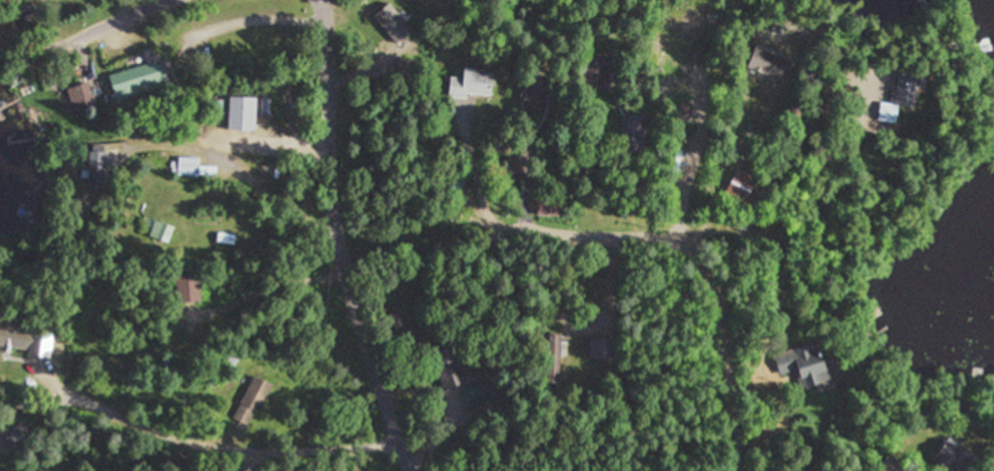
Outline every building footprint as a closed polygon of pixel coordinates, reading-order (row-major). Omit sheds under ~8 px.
[(779,80),(789,56),(757,43),(747,67),(779,80)] [(413,59),(399,57),(397,73),(411,75),(413,59)] [(117,100),(169,87),(162,60),(110,73),(117,100)] [(892,105),(879,104),(878,120),(895,121),(897,104),(915,105),(918,72),(895,70),(892,105)] [(494,71),(455,71),(455,96),(494,96),(494,71)] [(526,78),(526,111),(548,111),(548,78),(526,78)] [(68,87),(73,111),(96,107),(91,82),(68,87)] [(230,130),(257,130),(258,96),(231,95),(230,130)] [(622,115),(622,151),(644,151),(644,115),(622,115)] [(107,144),(90,144),(90,190),(107,190),(107,144)] [(200,158),(180,158),(180,173),(200,173),(200,158)] [(758,178),(738,168),(726,191),(747,201),(758,178)] [(170,242),(175,226),(156,219),(150,235),(170,242)] [(236,233),(219,233),(219,242),(236,242),(236,233)] [(0,325),(0,348),(56,356),(59,339),(28,335),(29,328),(0,325)] [(561,334),(545,333),(544,386),(560,386),(561,334)] [(614,338),(589,338),(589,358),(614,358),(614,338)] [(824,350),(817,352),(814,344),(774,353),(779,374),(797,370),(801,388),(832,380),(824,350)] [(443,389),(466,383),(457,347),(433,353),(443,389)] [(273,384),(255,375),(234,418),(252,427),(273,384)] [(7,445),(30,445),(30,423),(7,423),(7,445)] [(953,470),(975,470),(981,461),(948,439),(935,459),(953,470)] [(901,463),(890,456),(883,466),(891,470),(895,470),(901,463)]
